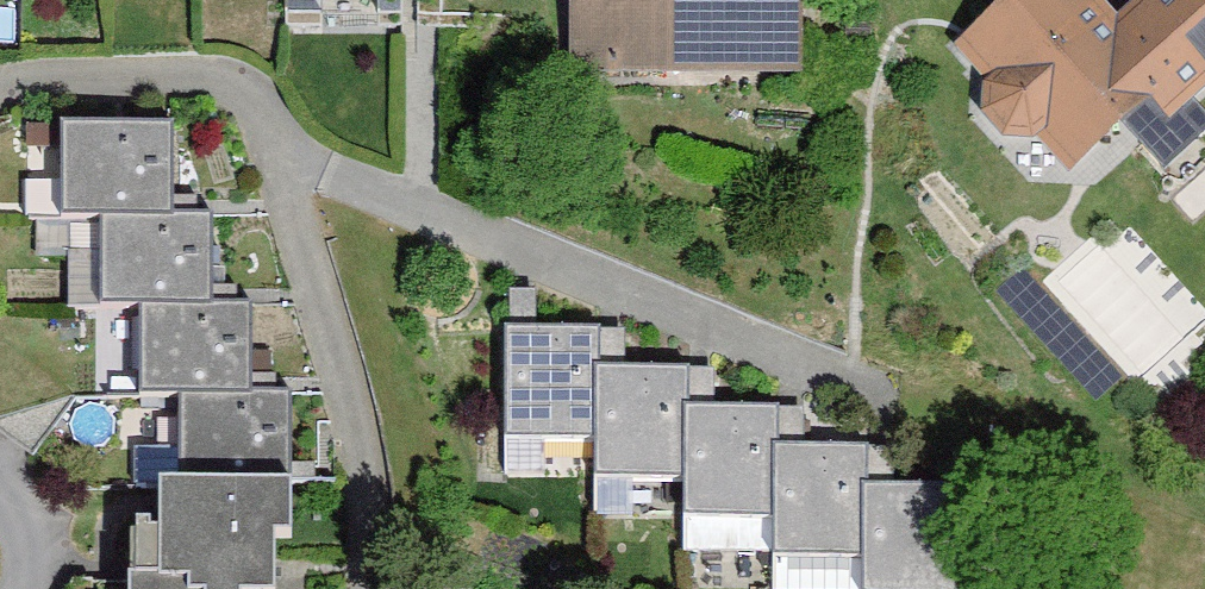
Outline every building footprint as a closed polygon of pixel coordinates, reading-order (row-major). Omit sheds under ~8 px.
[(568,71),(804,66),(802,0),(566,0),(568,71)] [(1121,34),(1092,0),(1034,0),(1022,10),(962,60),(994,98),(992,131),(1015,162),(1049,165),(1075,195),(1159,126),(1168,137),(1204,106),(1204,0),(1162,0),(1121,34)] [(172,118),(58,118),(58,211),(102,211),(172,211),(172,118)] [(172,211),(102,211),(102,300),(146,300),(212,300),(212,211),(172,211)] [(212,300),(146,300),(146,395),(178,395),(247,395),(247,300),(212,300)] [(593,341),(593,326),(534,326),(533,303),(507,303),(507,326),(508,441),(594,440),(593,367),(593,341)] [(593,367),(594,440),(594,483),(682,482),(682,410),(681,376),(681,367),(618,368),(617,341),(593,341),(593,367)] [(682,410),(682,482),(682,517),(772,517),(772,447),(772,416),(772,406),(707,407),(707,376),(681,376),(682,410)] [(247,395),(178,395),(178,479),(288,480),(288,395),(247,395)] [(772,447),(772,517),(773,560),(859,559),(859,489),(859,452),(859,441),(797,442),(797,416),(772,416),(772,447)] [(859,559),(859,588),(954,588),(953,484),(887,485),(887,452),(859,452),(859,489),(859,559)] [(157,522),(134,521),(133,572),(188,573),(188,588),(201,588),(200,588),(278,588),(278,536),(288,537),(288,480),(178,479),(158,479),(157,522)] [(133,572),(131,571),(131,583),(130,588),(200,588),(201,588),(188,588),(188,573),(133,572)]
